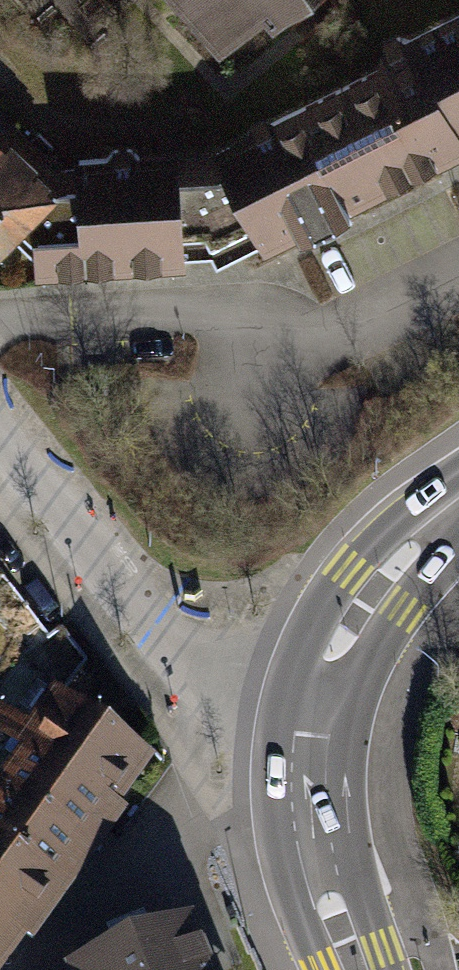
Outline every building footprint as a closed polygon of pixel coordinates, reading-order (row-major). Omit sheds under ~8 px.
[(228,56),(292,0),(179,0),(228,56)] [(386,65),(431,149),(458,135),(458,16),(410,40),(400,37),(385,44),(381,54),(386,65)] [(436,160),(431,149),(386,65),(249,134),(256,146),(228,171),(234,183),(230,200),(245,204),(262,238),(266,246),(298,229),(300,233),(350,209),(347,204),(436,160)] [(8,229),(54,183),(51,179),(61,170),(31,140),(20,150),(0,130),(0,241),(2,240),(3,235),(8,229)] [(79,170),(61,170),(51,179),(54,183),(8,229),(39,256),(39,269),(180,261),(180,253),(211,253),(216,263),(262,238),(245,204),(230,200),(234,183),(228,171),(256,146),(249,134),(215,152),(139,156),(131,149),(114,149),(106,159),(79,159),(79,170)] [(24,941),(31,946),(126,811),(118,806),(150,761),(55,694),(30,729),(0,707),(0,969),(3,969),(24,941)] [(184,932),(94,969),(199,969),(184,932)]
